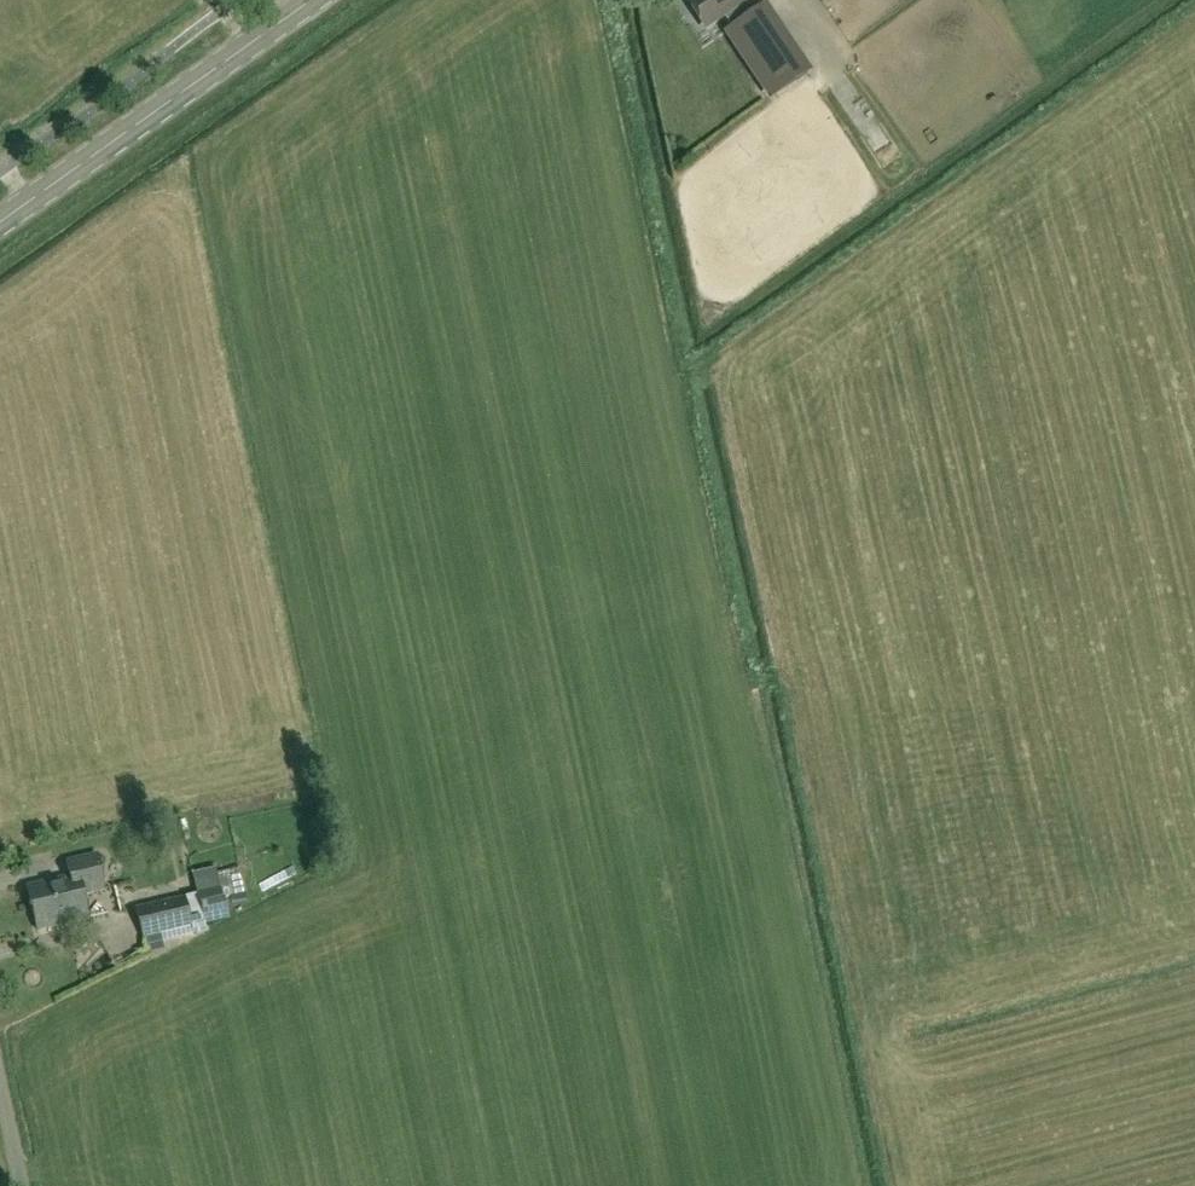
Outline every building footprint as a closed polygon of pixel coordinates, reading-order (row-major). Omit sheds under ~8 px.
[(716,23),(749,0),(699,0),(716,23)] [(870,141),(886,132),(853,75),(837,85),(870,141)] [(38,931),(90,919),(84,895),(105,891),(97,854),(67,861),(71,876),(27,886),(38,931)] [(192,872),(197,894),(202,916),(225,911),(215,867),(192,872)] [(205,928),(202,916),(197,894),(136,908),(143,938),(191,927),(192,931),(205,928)]
